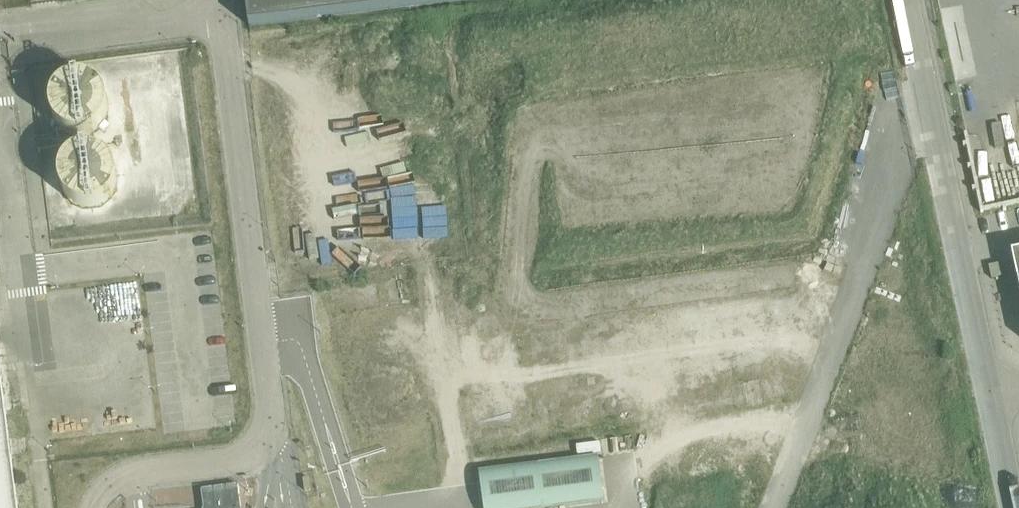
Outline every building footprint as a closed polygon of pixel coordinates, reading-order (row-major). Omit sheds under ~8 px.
[(249,27),(469,0),(246,0),(249,27)] [(110,106),(110,105),(110,99),(108,93),(105,87),(101,83),(92,76),(87,74),(81,73),(75,73),(68,75),(58,81),(53,86),(50,91),(48,97),(47,104),(47,110),(49,116),(54,126),(64,133),(70,135),(76,137),(81,137),(89,135),(95,132),(99,129),(104,124),(107,118),(110,112),(110,106)] [(120,178),(120,177),(118,166),(114,159),(112,155),(107,151),(102,148),(95,145),(91,145),(83,145),(76,147),(70,150),(66,153),(61,159),(59,164),(57,170),(56,176),(58,187),(61,194),(65,199),(74,205),(79,207),(86,208),(92,208),(98,207),(105,204),(109,200),(114,195),(117,189),(119,185),(120,178)] [(1001,265),(990,268),(993,280),(1004,278),(1001,265)] [(0,376),(0,507),(17,507),(0,376)]
